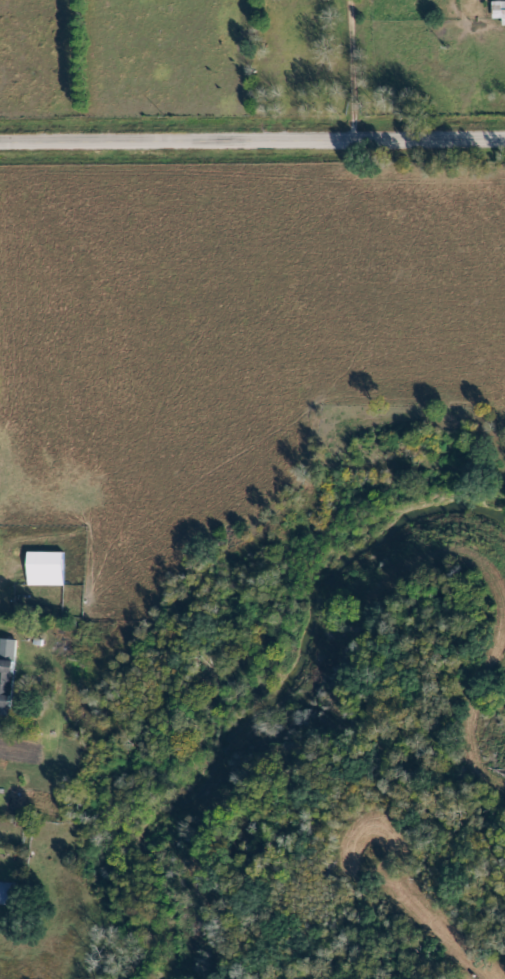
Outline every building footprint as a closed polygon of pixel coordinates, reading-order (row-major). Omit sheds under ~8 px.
[(496,4),(496,20),(504,20),(504,3),(496,4)] [(31,586),(67,586),(68,553),(32,552),(31,586)] [(13,717),(21,641),(3,639),(0,672),(0,716),(13,717)] [(14,884),(0,883),(0,905),(14,905),(14,884)]
